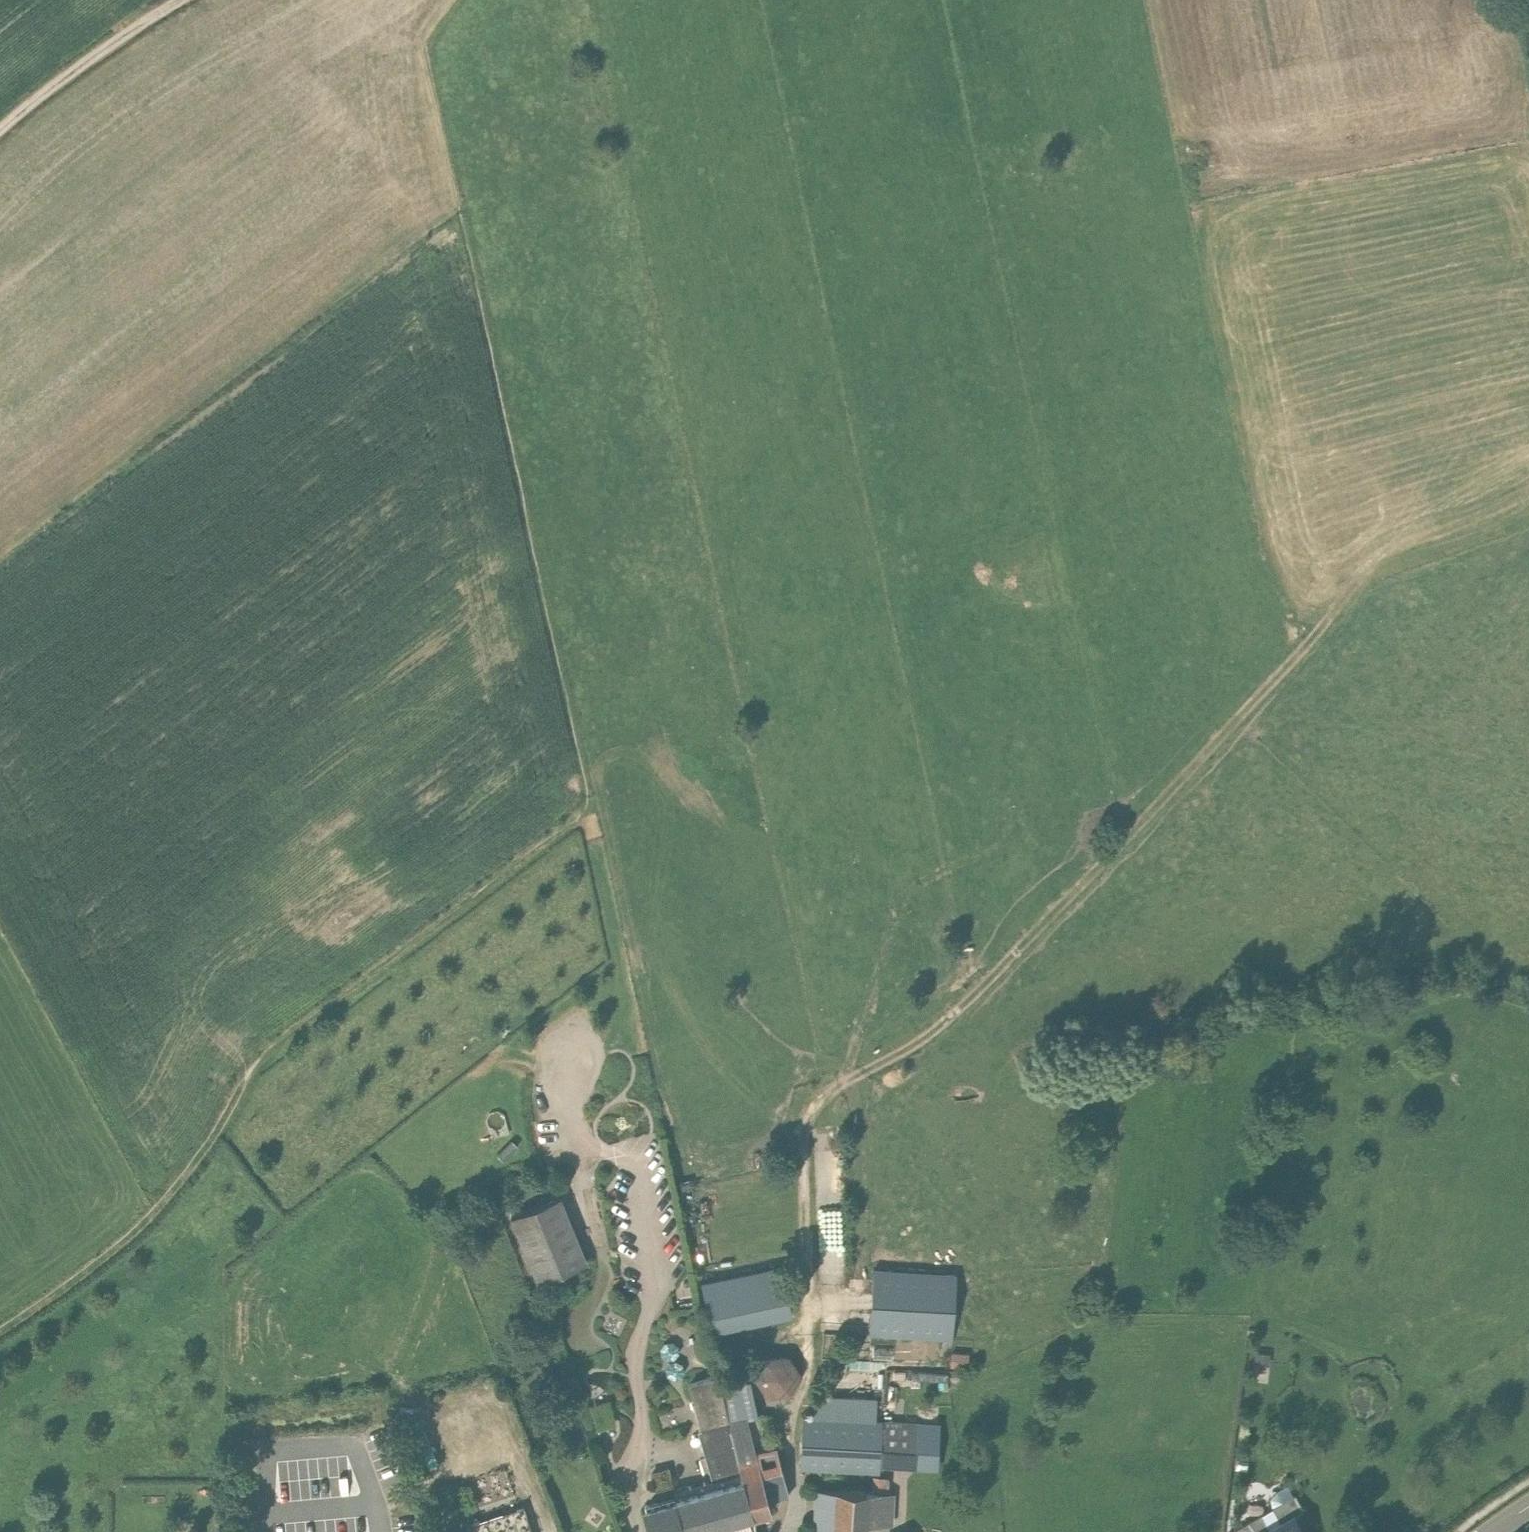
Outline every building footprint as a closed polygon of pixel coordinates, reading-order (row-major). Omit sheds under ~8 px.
[(589,1261),(561,1194),(509,1215),(537,1283),(589,1261)] [(781,1262),(702,1278),(712,1325),(791,1309),(781,1262)] [(869,1335),(952,1340),(957,1273),(874,1267),(869,1335)] [(789,1351),(764,1352),(757,1372),(767,1391),(791,1389),(801,1370),(789,1351)] [(1253,1363),(1269,1364),(1270,1352),(1255,1351),(1253,1363)] [(753,1514),(753,1518),(772,1512),(769,1500),(788,1496),(776,1445),(756,1450),(747,1419),(758,1417),(750,1380),(722,1386),(719,1374),(718,1375),(754,1513),(753,1514)] [(753,1514),(754,1513),(718,1375),(690,1383),(703,1430),(705,1429),(721,1486),(678,1498),(669,1466),(650,1471),(659,1503),(645,1507),(652,1531),(709,1531),(708,1527),(753,1514)] [(840,1421),(842,1395),(814,1394),(813,1416),(803,1414),(799,1469),(879,1474),(880,1467),(884,1425),(840,1421)] [(876,1419),(877,1397),(842,1395),(840,1421),(884,1425),(884,1419),(876,1419)] [(884,1419),(884,1425),(880,1467),(915,1469),(919,1421),(884,1419)] [(815,1488),(814,1531),(865,1531),(866,1519),(891,1520),(892,1492),(886,1492),(886,1475),(873,1475),(872,1491),(834,1489),(834,1490),(815,1488)] [(1301,1527),(1309,1522),(1293,1494),(1231,1531),(1303,1531),(1301,1527)] [(523,1505),(474,1522),(478,1531),(533,1531),(523,1505)]
